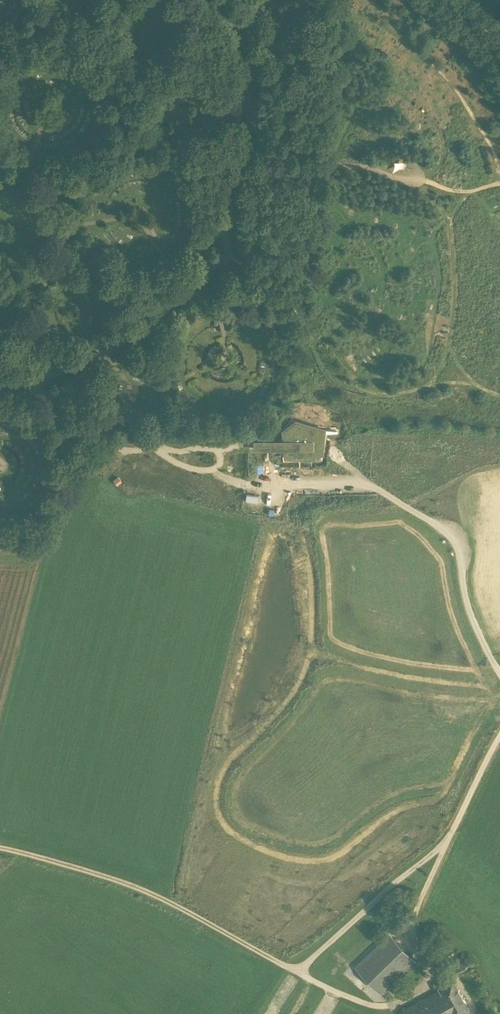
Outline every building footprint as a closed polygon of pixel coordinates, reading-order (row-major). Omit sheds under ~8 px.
[(279,440),(278,440),(279,440),(280,441),(282,456),(314,455),(315,437),(308,432),(309,429),(311,430),(311,429),(308,428),(305,428),(303,427),(301,426),(298,426),(296,425),(295,424),(294,424),(293,424),(292,424),(291,424),(290,424),(289,424),(288,424),(288,425),(287,425),(286,425),(285,426),(284,426),(284,427),(283,427),(282,428),(281,429),(280,430),(279,431),(278,432),(278,433),(279,432),(280,432),(282,434),(282,435),(281,436),(280,437),(280,438),(279,439),(279,440)] [(386,932),(382,935),(385,937),(355,967),(382,994),(415,961),(386,932)] [(450,963),(455,972),(467,967),(461,957),(450,963)] [(470,1008),(453,978),(439,986),(440,989),(421,1000),(404,1009),(406,1013),(460,1013),(470,1008)]
